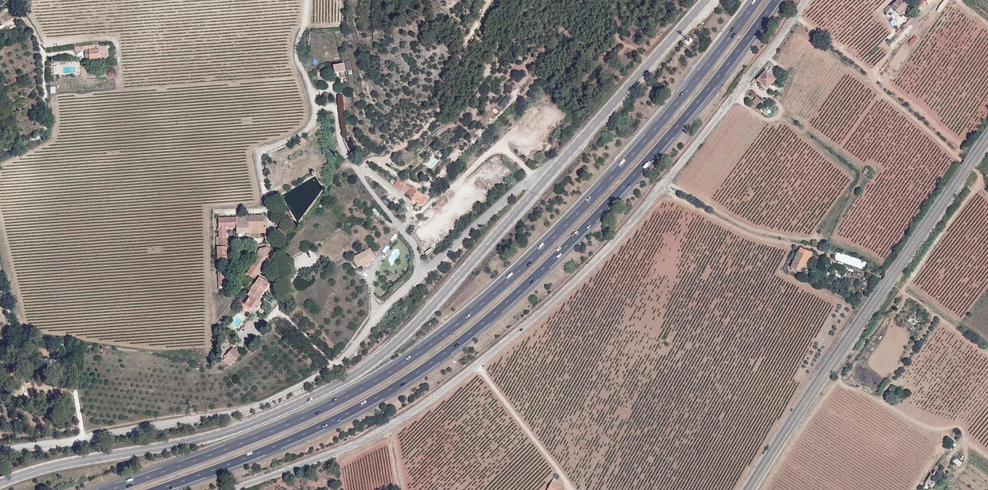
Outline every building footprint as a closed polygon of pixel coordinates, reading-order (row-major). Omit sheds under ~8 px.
[(890,4),(893,7),(900,15),(908,8),(902,1),(904,0),(894,0),(890,4)] [(913,46),(919,38),(916,36),(910,43),(913,46)] [(85,50),(85,51),(86,59),(109,57),(108,50),(99,51),(99,49),(85,50)] [(768,59),(764,64),(765,66),(756,76),(766,86),(776,75),(770,71),(775,66),(768,59)] [(343,69),(345,69),(343,62),(333,64),(334,71),(337,71),(339,77),(344,76),(343,69)] [(756,102),(761,96),(756,93),(751,99),(756,102)] [(500,104),(504,106),(512,97),(508,94),(500,104)] [(307,141),(305,136),(297,140),(299,145),(307,141)] [(401,177),(397,182),(409,192),(407,193),(422,205),(428,198),(418,189),(417,190),(413,187),(414,186),(408,181),(401,177)] [(264,219),(263,215),(237,216),(237,217),(219,218),(220,247),(218,247),(219,290),(220,290),(220,286),(224,286),(224,276),(223,276),(222,259),(228,259),(226,228),(237,228),(237,233),(249,232),(249,227),(264,226),(264,225),(264,219)] [(263,274),(274,257),(272,249),(266,248),(258,251),(258,255),(252,264),(253,265),(253,264),(261,270),(257,275),(263,274)] [(369,259),(370,260),(375,257),(370,248),(360,253),(363,263),(369,259)] [(810,254),(800,248),(798,252),(803,255),(797,265),(802,268),(803,268),(810,254)] [(803,255),(798,252),(789,267),(800,273),(802,268),(797,265),(803,255)] [(864,270),(867,263),(838,252),(835,259),(864,270)] [(358,267),(363,264),(362,263),(363,263),(360,253),(353,258),(358,267)] [(255,279),(257,275),(261,270),(253,264),(253,265),(247,274),(255,279)] [(243,309),(250,313),(253,309),(256,311),(262,303),(258,300),(264,290),(265,291),(270,284),(260,278),(256,285),(254,284),(252,288),(252,287),(240,305),(241,305),(238,309),(241,311),(243,309)] [(240,355),(233,349),(227,356),(227,357),(224,360),(230,365),(233,362),(234,362),(240,355)] [(886,395),(891,398),(895,390),(890,388),(886,395)] [(931,474),(925,483),(930,486),(935,477),(931,475),(931,474)] [(561,482),(552,476),(544,489),(561,489),(563,487),(561,485),(561,482)]
